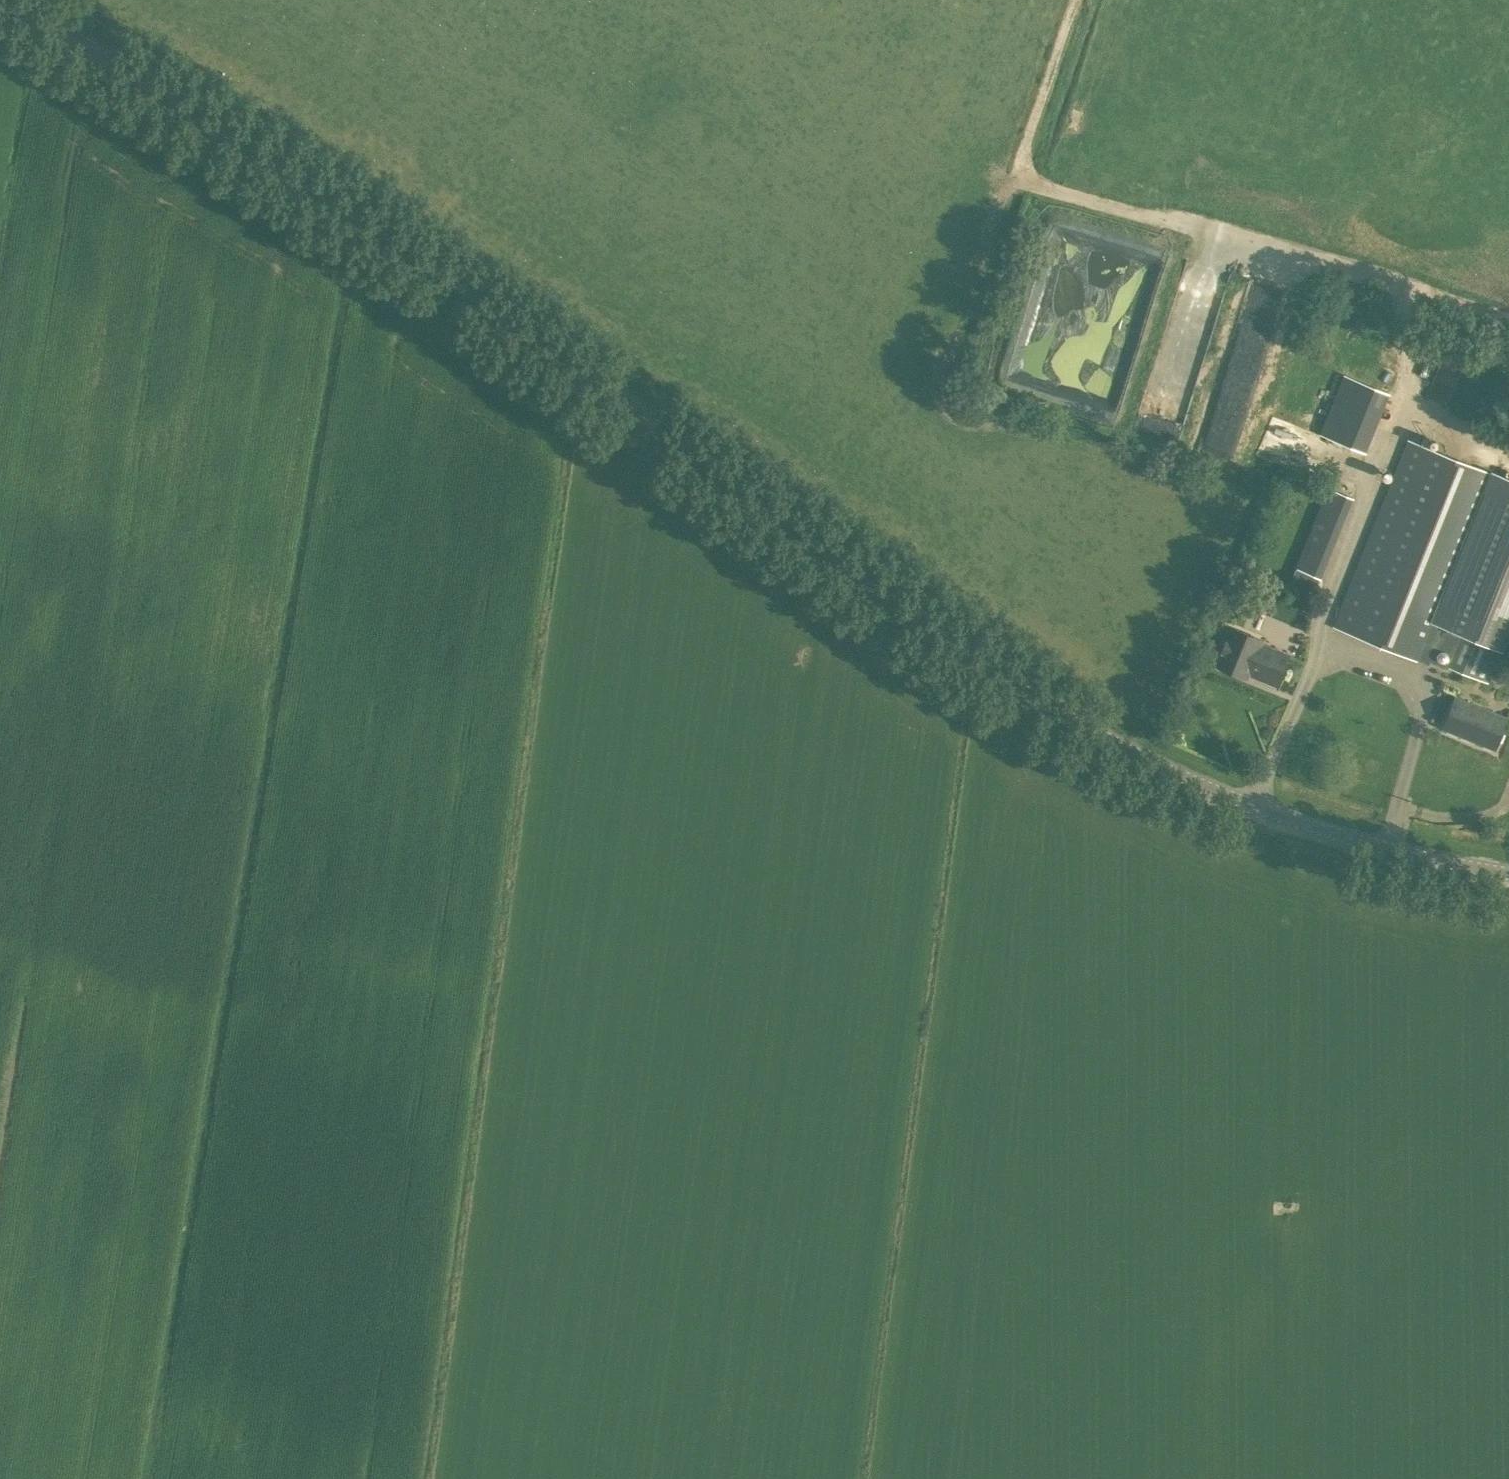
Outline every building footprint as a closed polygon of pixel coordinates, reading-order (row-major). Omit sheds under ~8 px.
[(1343,375),(1320,433),(1365,452),(1389,394),(1343,375)] [(1448,666),(1488,682),(1508,630),(1508,480),(1507,479),(1503,477),(1407,439),(1332,625),(1428,663),(1428,661),(1447,669),(1448,666)] [(1320,578),(1352,497),(1338,492),(1328,487),(1290,585),(1313,594),(1319,578),(1320,578)] [(1275,683),(1288,653),(1260,642),(1262,638),(1231,625),(1215,663),(1246,676),(1248,672),(1275,683)] [(1455,697),(1443,727),(1494,747),(1506,718),(1455,697)]
